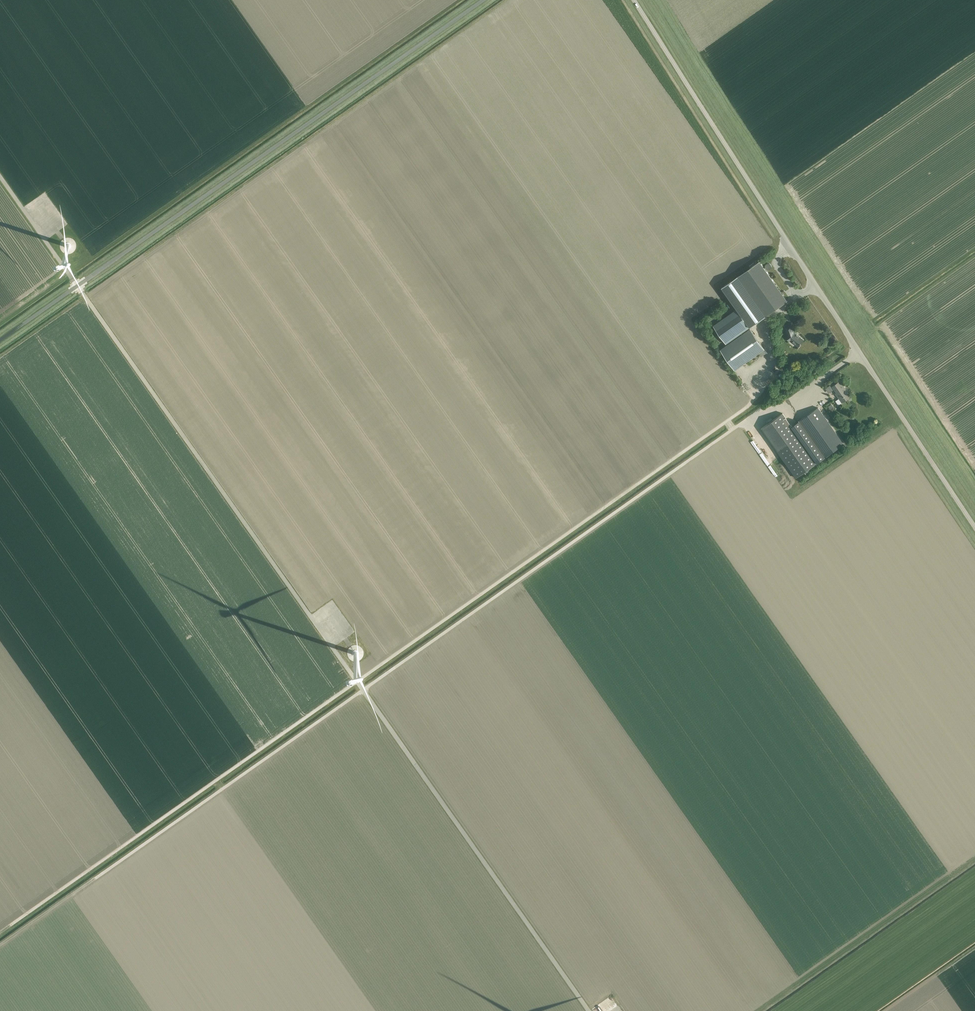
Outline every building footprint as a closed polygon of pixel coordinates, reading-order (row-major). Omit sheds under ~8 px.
[(737,309),(714,325),(726,343),(787,301),(759,261),(722,287),(737,309)] [(782,317),(776,314),(773,321),(779,324),(782,317)] [(794,330),(792,323),(788,324),(789,328),(786,329),(788,334),(786,336),(790,341),(792,340),(798,346),(798,347),(804,340),(795,333),(794,330)] [(735,370),(742,365),(758,354),(760,357),(767,352),(750,329),(728,345),(720,350),(735,370)] [(837,395),(839,398),(842,402),(849,397),(844,390),(846,389),(840,381),(832,386),(838,394),(837,395)] [(844,444),(818,408),(798,421),(824,458),(844,444)] [(783,413),(761,428),(796,478),(818,462),(824,458),(798,421),(792,426),(783,413)]
